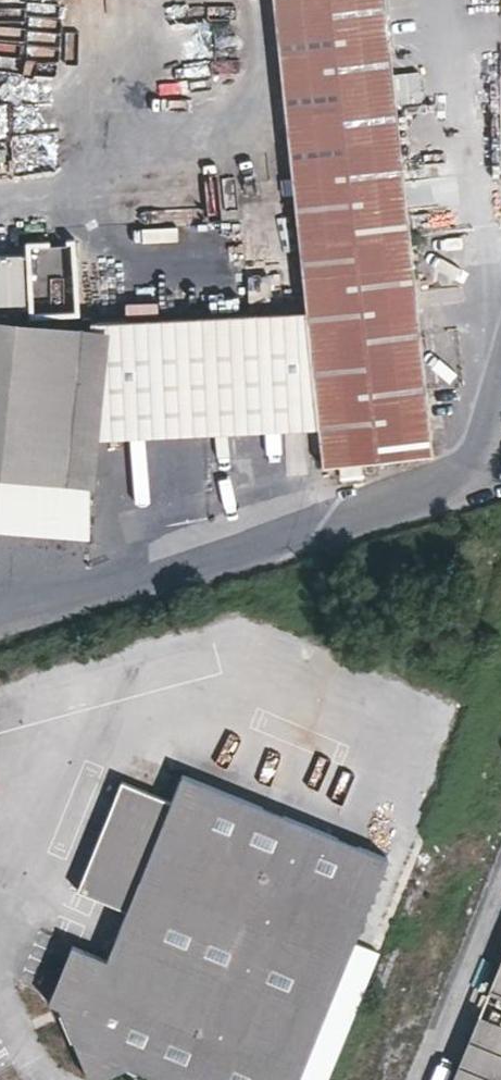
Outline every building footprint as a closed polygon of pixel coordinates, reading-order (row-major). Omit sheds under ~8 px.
[(322,464),(432,452),(385,0),(273,0),(306,310),(317,417),(322,464)] [(0,238),(0,296),(27,299),(29,321),(249,309),(243,219),(23,231),(23,237),(0,238)] [(98,428),(317,417),(306,310),(91,321),(92,328),(98,428)] [(98,428),(92,328),(0,318),(0,472),(92,482),(98,428)] [(384,953),(370,947),(316,1079),(332,1079),(384,953)] [(500,1030),(500,960),(452,1079),(481,1079),(500,1030)] [(481,1079),(500,1079),(500,1030),(481,1079)]
